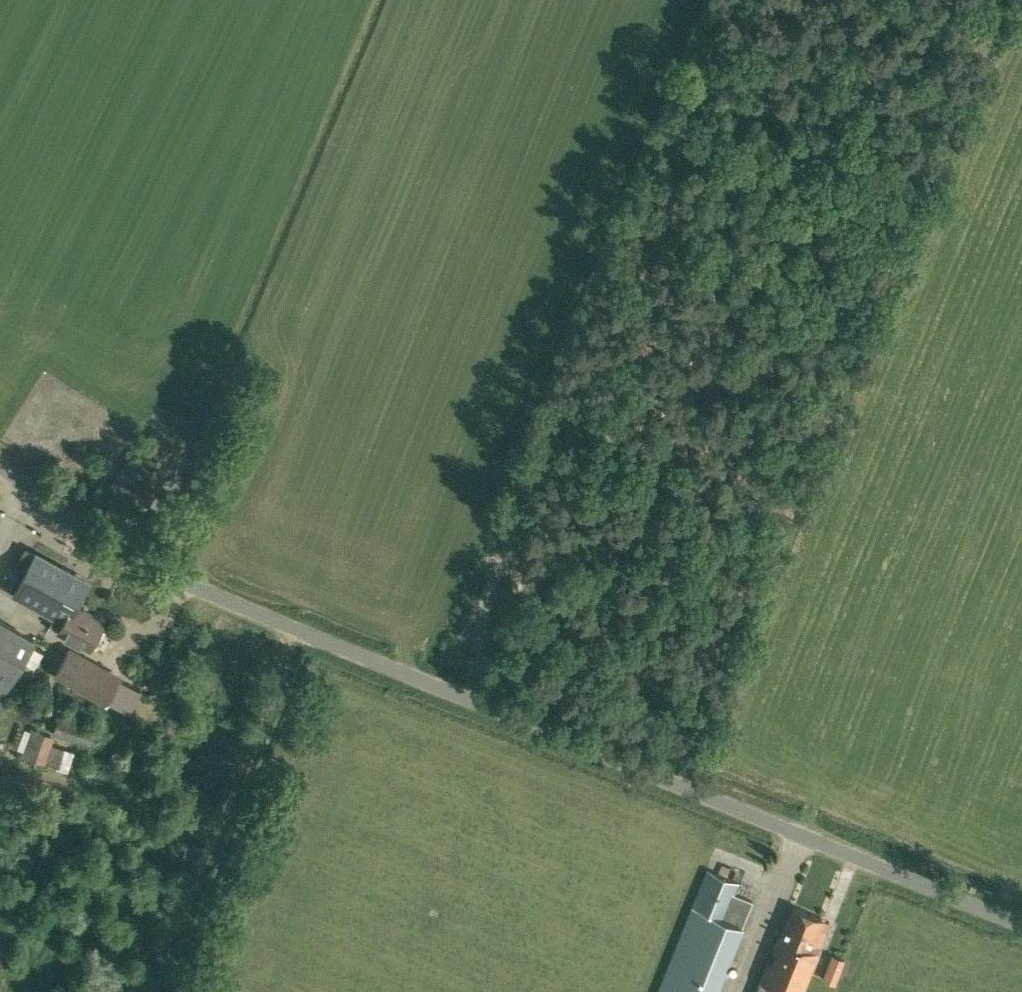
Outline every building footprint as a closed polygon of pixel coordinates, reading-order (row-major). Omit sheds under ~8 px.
[(174,472),(187,451),(155,431),(109,505),(137,522),(171,469),(174,472)] [(30,546),(6,585),(54,615),(49,624),(57,629),(55,631),(89,650),(105,621),(91,613),(92,611),(83,606),(82,607),(73,603),(87,579),(30,546)] [(42,652),(31,645),(35,638),(0,617),(0,695),(22,660),(34,667),(42,652)] [(129,713),(141,690),(119,678),(120,675),(68,647),(53,675),(105,703),(107,701),(129,713)] [(90,747),(96,724),(97,723),(59,711),(52,734),(90,747)] [(57,764),(63,747),(51,743),(54,735),(30,728),(21,754),(45,761),(45,760),(57,764)] [(752,901),(735,893),(739,882),(706,868),(661,981),(657,991),(679,991),(680,989),(687,991),(717,991),(752,901)] [(827,927),(819,924),(821,918),(792,907),(781,936),(779,936),(773,950),(775,951),(771,961),(768,960),(755,991),(803,991),(818,952),(817,952),(827,927)] [(835,984),(845,959),(832,954),(822,979),(835,984)]
